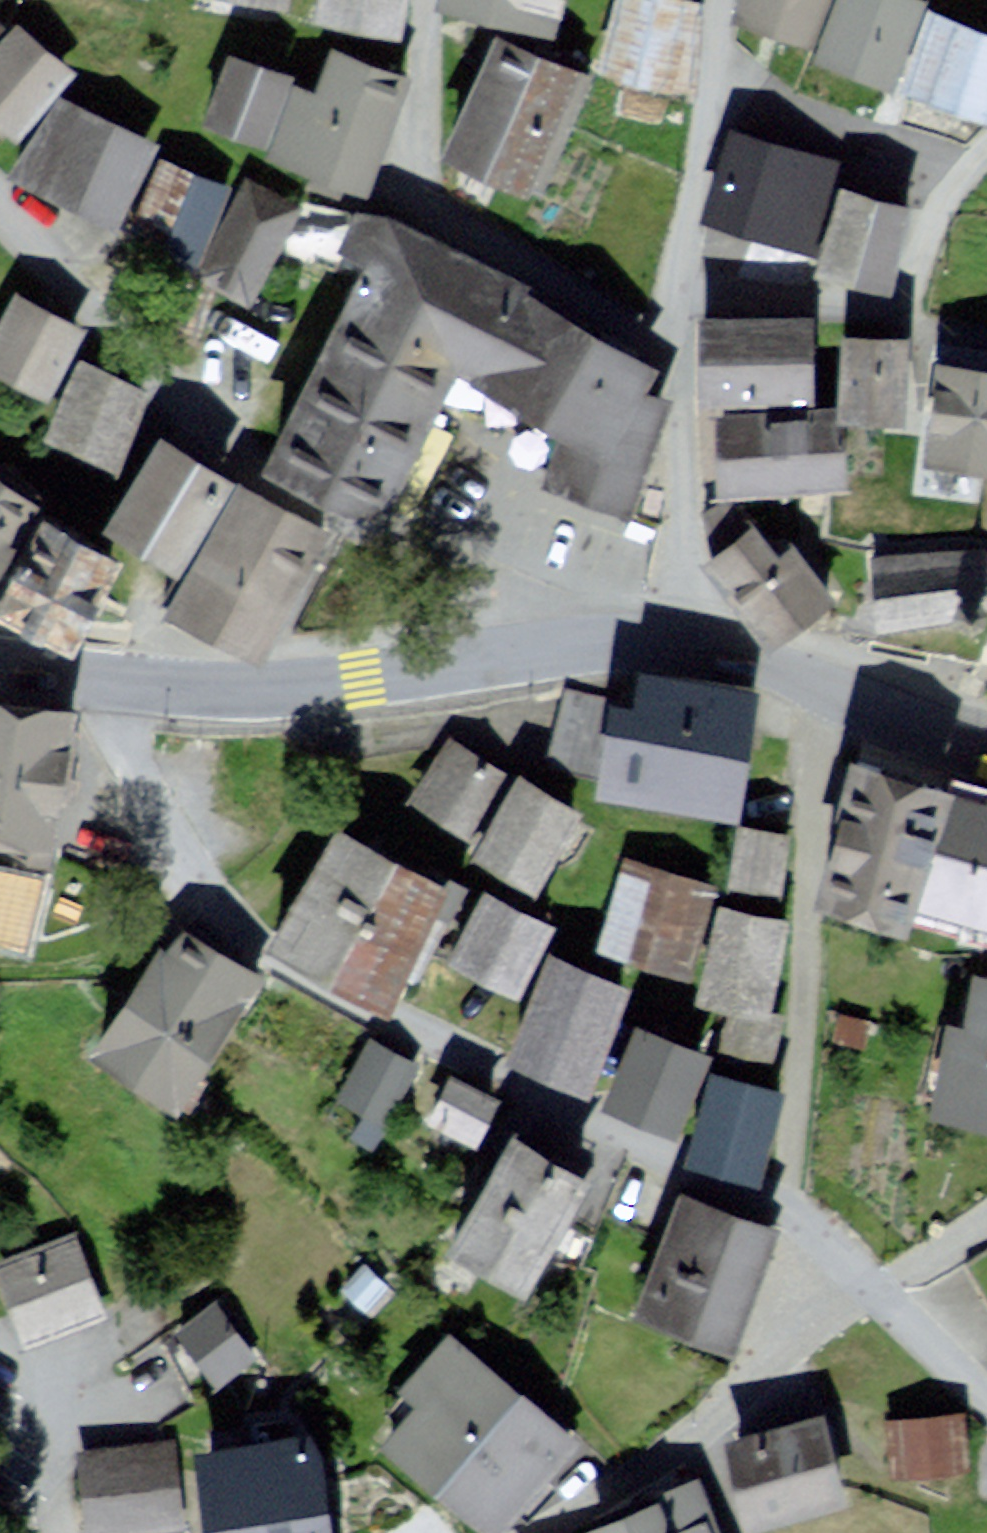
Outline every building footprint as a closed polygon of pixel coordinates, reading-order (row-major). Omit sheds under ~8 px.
[(286,13),(290,0),(229,0),(286,13)] [(304,20),(393,41),(402,0),(309,0),(304,20)] [(435,10),(556,39),(566,0),(438,0),(435,10)] [(699,0),(605,0),(587,63),(695,91),(701,1),(699,0)] [(726,14),(806,45),(824,0),(732,0),(726,14)] [(810,53),(887,84),(921,0),(832,0),(810,53)] [(926,1),(893,89),(986,124),(986,24),(926,1)] [(61,61),(6,7),(0,13),(0,123),(61,61)] [(591,81),(491,33),(432,155),(533,203),(591,81)] [(311,94),(289,86),(265,150),(262,158),(363,196),(406,79),(327,50),(311,94)] [(292,78),(223,53),(195,124),(265,150),(289,86),(292,78)] [(140,135),(41,87),(2,168),(101,215),(140,135)] [(739,133),(711,223),(814,254),(841,164),(739,133)] [(223,175),(147,142),(109,230),(188,261),(223,175)] [(297,199),(240,168),(188,261),(245,293),(297,199)] [(917,209),(842,188),(819,274),(893,294),(917,209)] [(363,268),(264,471),(383,529),(438,410),(457,375),(514,414),(559,442),(618,444),(647,395),(660,372),(525,295),(529,286),(388,218),(356,213),(336,255),(363,268)] [(201,279),(160,265),(144,311),(185,325),(201,279)] [(0,278),(0,370),(31,387),(70,317),(0,278)] [(814,327),(702,323),(699,407),(811,411),(814,327)] [(909,342),(839,337),(833,422),(904,426),(909,342)] [(143,387),(66,350),(30,426),(107,463),(143,387)] [(932,357),(915,460),(986,472),(986,366),(932,357)] [(618,444),(559,442),(541,490),(568,500),(630,523),(673,403),(647,395),(618,444)] [(831,410),(704,418),(709,495),(836,487),(831,410)] [(216,469),(140,421),(82,512),(158,560),(216,469)] [(314,521),(221,472),(144,596),(241,652),(314,521)] [(0,483),(0,579),(43,509),(5,486),(0,483)] [(44,519),(0,600),(0,619),(74,659),(127,564),(44,519)] [(854,553),(861,616),(954,605),(956,616),(983,613),(981,596),(986,591),(986,544),(976,539),(974,522),(946,525),(948,541),(854,553)] [(756,528),(701,567),(764,656),(840,602),(797,542),(777,557),(756,528)] [(737,825),(759,701),(636,679),(631,708),(611,705),(594,799),(737,825)] [(0,688),(0,829),(35,835),(60,699),(0,688)] [(506,769),(454,735),(410,802),(462,836),(506,769)] [(962,788),(857,755),(821,913),(914,943),(923,916),(962,788)] [(578,815),(513,773),(463,851),(529,893),(578,815)] [(962,788),(923,916),(986,934),(986,795),(962,788)] [(458,892),(335,825),(269,946),(392,1013),(458,892)] [(790,837),(737,828),(727,886),(781,894),(790,837)] [(0,850),(0,934),(11,937),(33,860),(0,850)] [(717,886),(623,857),(595,952),(689,980),(711,905),(717,886)] [(546,925),(479,888),(441,958),(508,994),(546,925)] [(784,921),(711,905),(690,1004),(725,1011),(762,1020),(765,1010),(784,921)] [(260,974),(162,908),(75,1037),(172,1103),(260,974)] [(628,989),(546,953),(500,1058),(582,1094),(628,989)] [(976,978),(964,1036),(952,1033),(933,1121),(986,1133),(986,980),(976,978)] [(725,1011),(711,1054),(770,1072),(787,1017),(765,1010),(762,1020),(725,1011)] [(706,1055),(631,1021),(593,1102),(668,1137),(706,1055)] [(410,1062),(360,1030),(319,1093),(369,1125),(410,1062)] [(491,1093),(439,1066),(417,1109),(469,1135),(491,1093)] [(787,1096),(713,1072),(684,1160),(758,1184),(787,1096)] [(584,1178),(501,1130),(434,1249),(512,1296),(584,1178)] [(768,1229),(682,1195),(636,1311),(722,1344),(768,1229)] [(0,1250),(0,1313),(7,1334),(97,1305),(72,1228),(0,1250)] [(382,1284),(356,1257),(330,1281),(357,1308),(382,1284)] [(212,1288),(163,1322),(208,1385),(257,1351),(212,1288)] [(439,1323),(386,1381),(401,1395),(363,1437),(472,1532),(478,1532),(565,1435),(439,1323)] [(952,1398),(889,1409),(898,1463),(961,1452),(952,1398)] [(828,1411),(717,1441),(739,1522),(850,1493),(828,1411)] [(195,1451),(203,1532),(322,1532),(313,1440),(195,1451)] [(177,1451),(91,1460),(98,1526),(185,1517),(177,1451)] [(711,1492),(595,1532),(726,1532),(711,1492)]
